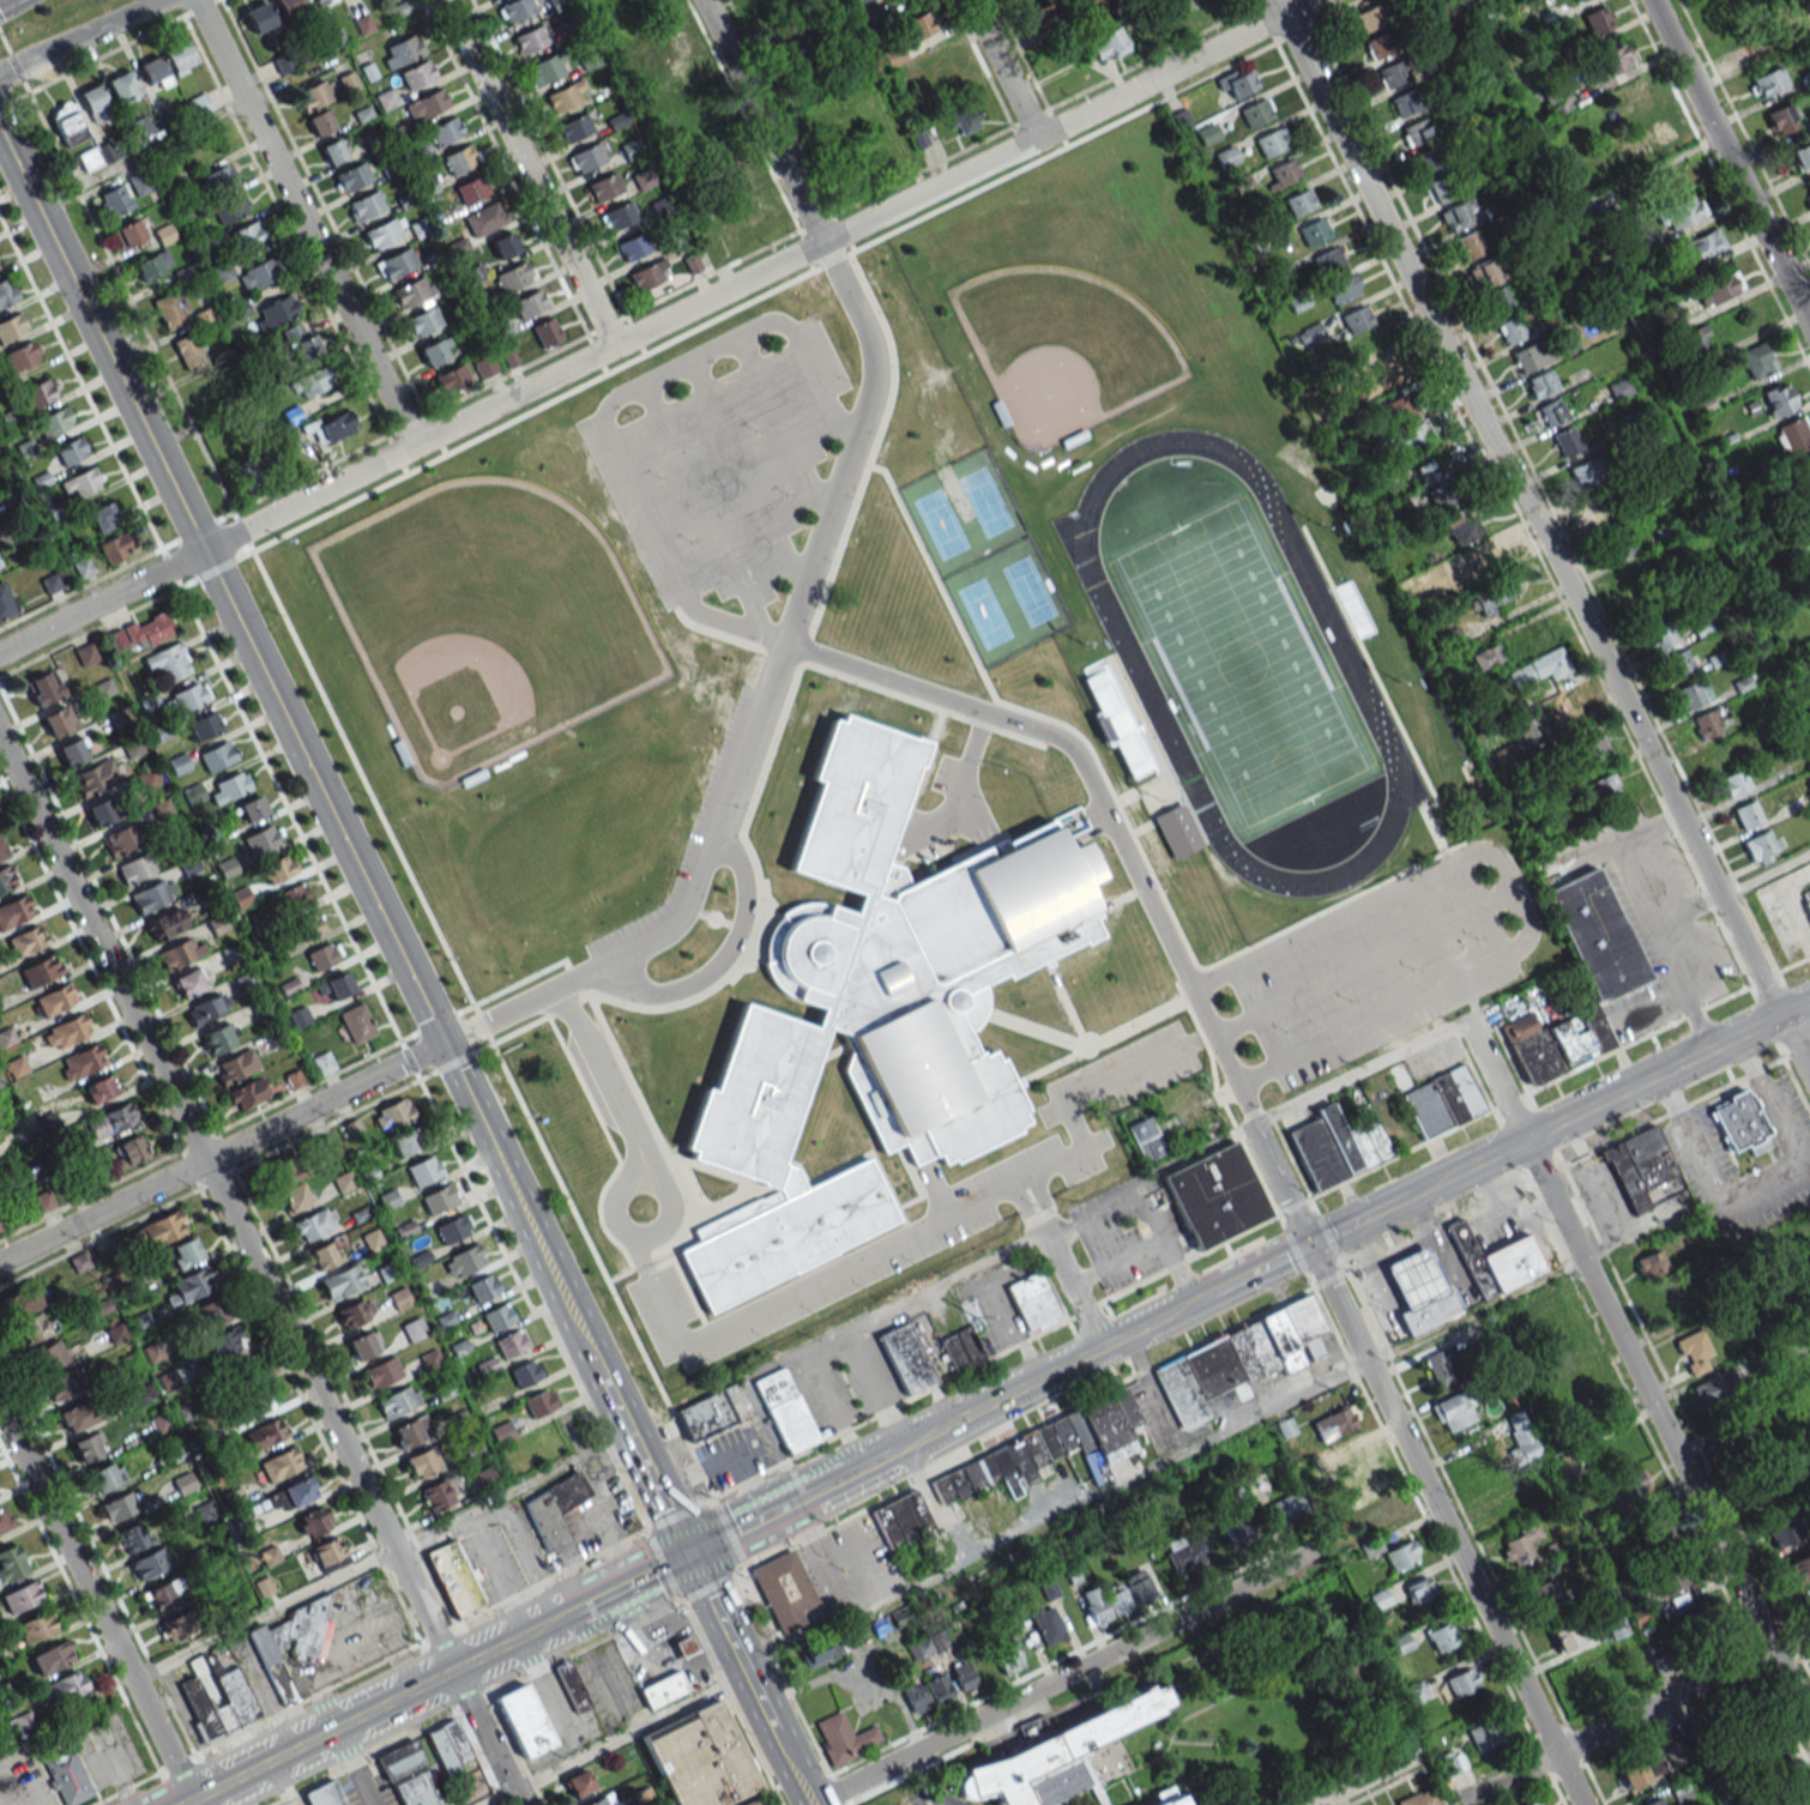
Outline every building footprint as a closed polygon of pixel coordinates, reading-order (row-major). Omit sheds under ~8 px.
[(304,5),(301,0),(274,0),(285,17),(304,5)] [(505,24),(535,11),(530,0),(513,0),(497,7),(505,24)] [(872,0),(844,0),(851,12),(872,0)] [(244,10),(253,33),(275,25),(265,1),(244,10)] [(1057,23),(1051,3),(1026,10),(1032,31),(1057,23)] [(1591,38),(1616,26),(1606,4),(1581,15),(1591,38)] [(1353,15),(1362,33),(1383,23),(1374,5),(1353,15)] [(912,41),(935,29),(925,11),(902,23),(912,41)] [(522,56),(549,40),(539,23),(512,39),(522,56)] [(1097,63),(1129,51),(1120,26),(1088,39),(1097,63)] [(1370,60),(1393,50),(1386,32),(1363,42),(1370,60)] [(386,68),(423,57),(417,36),(380,47),(386,68)] [(196,66),(186,40),(163,49),(173,75),(196,66)] [(1634,61),(1622,41),(1585,63),(1597,83),(1634,61)] [(569,71),(560,51),(525,67),(534,87),(569,71)] [(171,81),(158,54),(137,65),(147,85),(158,80),(161,86),(171,81)] [(1375,71),(1384,90),(1415,76),(1407,57),(1375,71)] [(407,90),(435,78),(428,60),(400,72),(407,90)] [(1233,98),(1258,87),(1248,65),(1215,79),(1221,91),(1228,88),(1233,98)] [(1747,79),(1755,99),(1789,87),(1782,67),(1747,79)] [(140,96),(129,70),(106,79),(117,105),(140,96)] [(295,93),(304,112),(336,97),(327,79),(295,93)] [(588,99),(582,81),(545,93),(551,111),(588,99)] [(93,123),(114,112),(97,82),(77,93),(93,123)] [(1651,104),(1644,84),(1611,95),(1622,126),(1642,119),(1638,108),(1651,104)] [(412,122),(448,105),(440,88),(405,104),(412,122)] [(1389,99),(1397,118),(1419,108),(1411,90),(1389,99)] [(979,129),(971,98),(945,104),(953,135),(979,129)] [(1272,117),(1263,98),(1240,110),(1248,128),(1272,117)] [(65,146),(87,136),(69,100),(48,111),(65,146)] [(1765,114),(1775,136),(1798,126),(1787,103),(1765,114)] [(314,136),(334,127),(326,109),(306,118),(314,136)] [(557,125),(565,143),(593,129),(585,112),(557,125)] [(136,138),(152,131),(145,115),(128,123),(136,138)] [(426,129),(434,146),(463,133),(455,116),(426,129)] [(1399,129),(1408,148),(1435,135),(1426,117),(1399,129)] [(1669,138),(1661,117),(1641,125),(1650,147),(1640,150),(1644,160),(1665,152),(1660,141),(1669,138)] [(1288,146),(1279,127),(1254,140),(1263,158),(1288,146)] [(320,146),(329,165),(346,157),(338,138),(320,146)] [(97,146),(104,162),(121,155),(113,139),(97,146)] [(607,159),(598,141),(567,156),(575,174),(607,159)] [(1809,165),(1809,141),(1787,150),(1795,170),(1809,165)] [(442,156),(450,175),(478,163),(469,144),(442,156)] [(1214,154),(1221,169),(1240,160),(1232,145),(1214,154)] [(100,165),(94,148),(78,154),(83,170),(100,165)] [(1440,165),(1429,148),(1413,158),(1423,176),(1440,165)] [(1274,189),(1301,176),(1293,158),(1265,171),(1274,189)] [(338,191),(375,179),(369,161),(332,174),(338,191)] [(236,181),(227,163),(200,177),(209,195),(236,181)] [(136,197),(152,189),(141,169),(126,177),(136,197)] [(586,185),(595,203),(623,190),(614,171),(586,185)] [(455,187),(463,204),(489,191),(481,173),(455,187)] [(1449,174),(1423,185),(1432,206),(1457,196),(1449,174)] [(96,197),(108,219),(133,205),(121,183),(96,197)] [(1573,203),(1586,225),(1618,206),(1605,185),(1573,203)] [(1292,218),(1317,205),(1308,187),(1283,200),(1292,218)] [(346,205),(354,223),(385,207),(376,189),(346,205)] [(212,206),(219,223),(247,211),(240,194),(212,206)] [(1707,216),(1699,194),(1658,209),(1665,231),(1707,216)] [(1438,213),(1448,232),(1479,216),(1469,196),(1438,213)] [(463,218),(474,238),(509,219),(497,199),(463,218)] [(639,217),(629,200),(600,215),(609,233),(639,217)] [(406,232),(396,214),(362,233),(372,251),(406,232)] [(1307,247),(1331,236),(1322,217),(1298,229),(1307,247)] [(121,248),(145,237),(137,218),(112,229),(121,248)] [(265,238),(257,219),(230,232),(239,250),(265,238)] [(1673,249),(1683,269),(1726,248),(1717,227),(1673,249)] [(1454,240),(1465,261),(1484,250),(1473,229),(1454,240)] [(519,249),(511,231),(490,240),(498,259),(519,249)] [(615,244),(624,262),(650,249),(641,232),(615,244)] [(384,281),(415,262),(405,246),(374,265),(384,281)] [(1312,258),(1321,276),(1345,264),(1336,246),(1312,258)] [(142,282),(169,270),(160,251),(133,264),(142,282)] [(668,265),(658,254),(630,280),(642,293),(661,275),(659,272),(668,265)] [(282,274),(274,257),(236,273),(244,290),(282,274)] [(493,276),(503,295),(535,279),(526,260),(493,276)] [(1498,280),(1489,260),(1468,269),(1477,289),(1498,280)] [(1701,303),(1742,294),(1737,274),(1696,283),(1701,303)] [(398,309),(434,293),(425,275),(390,290),(398,309)] [(1333,304),(1361,295),(1355,275),(1326,285),(1333,304)] [(18,300),(8,278),(0,281),(0,308),(18,300)] [(1481,298),(1491,318),(1513,306),(1503,286),(1481,298)] [(189,321),(177,289),(152,300),(164,331),(189,321)] [(512,301),(519,318),(547,308),(539,290),(512,301)] [(252,312),(262,330),(298,312),(289,294),(252,312)] [(1374,322),(1365,304),(1341,316),(1350,334),(1374,322)] [(1676,327),(1683,323),(1673,305),(1665,309),(1676,327)] [(413,337),(441,323),(433,306),(404,320),(413,337)] [(28,329),(20,312),(0,321),(0,341),(28,329)] [(1495,325),(1506,347),(1528,335),(1518,314),(1495,325)] [(542,348),(562,339),(552,317),(531,326),(542,348)] [(281,331),(297,364),(321,352),(304,319),(281,331)] [(1325,337),(1319,322),(1296,331),(1301,345),(1325,337)] [(1713,349),(1704,324),(1682,332),(1691,357),(1713,349)] [(207,361),(192,332),(171,342),(186,372),(207,361)] [(1362,363),(1385,353),(1378,334),(1354,345),(1362,363)] [(418,348),(426,366),(453,354),(445,336),(418,348)] [(11,372),(40,358),(31,340),(2,353),(11,372)] [(1510,354),(1520,374),(1546,361),(1536,341),(1510,354)] [(1750,380),(1774,371),(1763,344),(1739,353),(1750,380)] [(480,378),(498,370),(491,355),(473,363),(480,378)] [(1368,374),(1377,393),(1403,381),(1394,362),(1368,374)] [(442,396),(471,382),(462,364),(433,377),(442,396)] [(303,397),(334,383),(326,365),(295,379),(303,397)] [(1524,380),(1532,398),(1556,388),(1549,370),(1524,380)] [(28,410),(58,394),(48,377),(19,392),(28,410)] [(1797,406),(1787,381),(1760,393),(1770,417),(1797,406)] [(1391,423),(1415,412),(1406,393),(1383,403),(1391,423)] [(1568,417),(1558,397),(1537,408),(1546,428),(1568,417)] [(73,425),(64,406),(34,420),(43,439),(73,425)] [(300,429),(310,450),(356,429),(346,407),(300,429)] [(1802,415),(1776,426),(1790,457),(1809,448),(1809,432),(1802,415)] [(1387,438),(1396,456),(1431,439),(1421,420),(1387,438)] [(1561,458),(1581,450),(1571,426),(1552,434),(1561,458)] [(88,454),(78,435),(53,448),(63,467),(88,454)] [(252,489),(265,475),(243,456),(230,470),(252,489)] [(1607,478),(1598,456),(1568,468),(1578,490),(1607,478)] [(104,484),(94,465),(60,482),(69,501),(104,484)] [(1435,509),(1462,496),(1452,476),(1425,489),(1435,509)] [(97,534),(119,523),(109,502),(87,512),(97,534)] [(1400,518),(1393,504),(1380,510),(1387,524),(1400,518)] [(1442,519),(1458,547),(1482,534),(1466,505),(1442,519)] [(97,544),(107,565),(134,551),(124,531),(97,544)] [(1603,540),(1613,561),(1633,552),(1624,531),(1603,540)] [(1630,597),(1652,593),(1646,561),(1623,565),(1630,597)] [(1482,614),(1522,592),(1512,573),(1472,595),(1482,614)] [(1333,586),(1358,639),(1372,632),(1347,579),(1333,586)] [(13,613),(0,581),(0,619),(13,613)] [(173,635),(164,611),(107,633),(113,650),(130,643),(133,651),(173,635)] [(1644,631),(1654,652),(1677,642),(1667,620),(1644,631)] [(166,682),(192,671),(180,642),(142,657),(150,675),(161,670),(166,682)] [(74,650),(82,667),(98,659),(90,643),(74,650)] [(1470,654),(1478,673),(1503,662),(1495,643),(1470,654)] [(1570,671),(1559,646),(1535,657),(1547,682),(1570,671)] [(1693,667),(1685,649),(1661,660),(1669,678),(1693,667)] [(1081,678),(1097,711),(1091,714),(1106,745),(1112,743),(1130,779),(1152,768),(1104,668),(1084,677),(1081,678)] [(34,706),(62,698),(54,670),(26,679),(34,706)] [(1674,691),(1684,711),(1712,698),(1702,677),(1674,691)] [(170,694),(195,682),(198,686),(199,684),(207,700),(180,713),(170,694)] [(40,716),(51,738),(78,725),(67,703),(40,716)] [(1715,718),(1726,715),(1723,705),(1691,716),(1698,740),(1720,733),(1715,718)] [(186,723),(211,711),(213,714),(215,713),(223,729),(195,742),(186,723)] [(840,713),(910,738),(911,736),(925,741),(917,767),(913,766),(882,861),(899,868),(907,885),(952,863),(1002,839),(1003,843),(1009,839),(1049,821),(1061,844),(1064,850),(1080,841),(1097,876),(1081,885),(1092,907),(1090,908),(1094,916),(1090,918),(1090,919),(1098,935),(1081,944),(1079,941),(1049,956),(1052,965),(1051,965),(1045,968),(1043,970),(1039,960),(1004,978),(1002,973),(985,982),(983,983),(985,990),(985,997),(985,1004),(983,1014),(978,1022),(972,1028),(966,1033),(966,1036),(975,1054),(979,1051),(981,1055),(991,1050),(996,1060),(1000,1058),(1010,1080),(1019,1075),(1022,1083),(1022,1085),(1014,1088),(1025,1109),(1020,1111),(1025,1121),(1015,1125),(1018,1130),(953,1163),(951,1158),(941,1163),(936,1153),(933,1154),(912,1165),(901,1142),(893,1146),(881,1152),(841,1070),(849,1051),(844,1043),(839,1032),(825,1027),(815,1057),(779,1163),(794,1167),(804,1189),(867,1158),(897,1219),(708,1312),(678,1251),(698,1242),(693,1231),(776,1191),(772,1188),(688,1158),(690,1151),(682,1147),(704,1088),(711,1091),(741,1003),(813,1027),(819,1008),(792,998),(784,994),(777,988),(770,979),(766,972),(764,967),(762,961),(764,961),(762,955),(764,944),(765,936),(768,929),(772,924),(776,919),(779,917),(778,914),(779,914),(785,910),(796,905),(806,902),(815,902),(823,904),(851,913),(858,894),(786,869),(816,781),(809,779),(829,718),(838,722),(840,713)] [(1515,741),(1491,750),(1497,767),(1552,746),(1539,713),(1509,725),(1515,741)] [(1586,765),(1611,754),(1603,735),(1578,745),(1586,765)] [(90,757),(80,736),(56,748),(66,768),(90,757)] [(1734,761),(1723,739),(1700,751),(1711,773),(1734,761)] [(198,754),(223,741),(225,745),(228,744),(235,760),(207,773),(198,754)] [(71,777),(83,798),(120,778),(109,757),(71,777)] [(1728,798),(1751,785),(1742,767),(1718,780),(1728,798)] [(144,788),(159,781),(153,769),(139,776),(144,788)] [(213,783),(239,771),(241,774),(243,773),(251,789),(223,802),(213,783)] [(1621,797),(1611,772),(1590,780),(1600,805),(1621,797)] [(238,805),(247,821),(268,810),(259,794),(238,805)] [(85,806),(95,827),(114,818),(104,797),(85,806)] [(1763,821),(1754,800),(1732,809),(1741,830),(1763,821)] [(1151,817),(1156,826),(1172,858),(1197,846),(1201,844),(1181,803),(1151,817)] [(142,843),(131,822),(101,837),(111,858),(142,843)] [(243,837),(251,856),(281,842),(272,823),(243,837)] [(1753,866),(1784,851),(1773,827),(1742,842),(1753,866)] [(155,872),(148,853),(116,865),(124,884),(155,872)] [(269,885),(296,872),(288,853),(260,866),(269,885)] [(8,864),(0,868),(0,891),(17,883),(8,864)] [(1605,998),(1652,976),(1598,864),(1544,891),(1597,1000),(1604,996),(1605,998)] [(175,895),(164,876),(129,897),(141,916),(175,895)] [(310,901),(303,882),(276,893),(284,911),(310,901)] [(34,916),(25,895),(0,905),(0,930),(34,916)] [(144,922),(153,941),(186,925),(176,906),(144,922)] [(288,924),(295,942),(324,932),(317,914),(288,924)] [(9,961),(46,943),(37,925),(1,942),(9,961)] [(204,953),(196,935),(157,952),(165,971),(204,953)] [(304,953),(327,941),(330,946),(332,944),(339,960),(314,972),(304,953)] [(29,989),(62,972),(53,953),(19,970),(29,989)] [(181,999),(209,985),(198,965),(171,979),(181,999)] [(335,1004),(356,994),(345,971),(324,982),(335,1004)] [(33,1001),(45,1019),(78,999),(67,981),(33,1001)] [(185,1010),(194,1027),(231,1007),(221,990),(185,1010)] [(377,1033),(365,1009),(342,1020),(354,1044),(377,1033)] [(93,1033),(84,1013),(41,1030),(49,1051),(93,1033)] [(209,1056),(239,1040),(228,1021),(198,1037),(209,1056)] [(58,1061),(68,1082),(107,1063),(97,1042),(58,1061)] [(213,1066),(223,1086),(259,1067),(249,1047),(213,1066)] [(1419,1139),(1484,1112),(1463,1064),(1399,1091),(1419,1139)] [(119,1093),(113,1074),(83,1083),(89,1102),(119,1093)] [(225,1094),(235,1113),(270,1094),(259,1075),(225,1094)] [(1728,1153),(1746,1146),(1750,1155),(1771,1147),(1748,1087),(1709,1102),(1728,1153)] [(384,1132),(416,1117),(405,1096),(374,1111),(384,1132)] [(137,1119),(128,1101),(85,1122),(95,1140),(137,1119)] [(1287,1131),(1311,1190),(1391,1158),(1375,1118),(1343,1131),(1331,1102),(1314,1109),(1318,1119),(1287,1131)] [(1126,1126),(1143,1162),(1165,1152),(1148,1116),(1126,1126)] [(1601,1148),(1631,1219),(1688,1195),(1657,1124),(1601,1148)] [(390,1138),(399,1157),(427,1145),(418,1125),(390,1138)] [(115,1160),(121,1170),(149,1153),(137,1133),(117,1145),(123,1155),(115,1160)] [(1193,1249),(1269,1217),(1238,1141),(1161,1173),(1193,1249)] [(275,1190),(306,1172),(295,1153),(264,1170),(275,1190)] [(405,1167),(430,1154),(433,1159),(435,1158),(442,1172),(415,1187),(405,1167)] [(312,1201),(301,1181),(277,1194),(289,1214),(312,1201)] [(429,1217),(454,1203),(452,1200),(454,1199),(447,1183),(420,1197),(429,1217)] [(293,1224),(303,1243),(339,1222),(328,1204),(293,1224)] [(141,1252),(189,1233),(180,1210),(132,1228),(141,1252)] [(444,1245),(469,1233),(467,1229),(469,1227),(461,1213),(434,1226),(444,1245)] [(1478,1300),(1544,1272),(1528,1233),(1478,1255),(1461,1217),(1445,1224),(1478,1300)] [(177,1270),(203,1256),(192,1237),(166,1250),(177,1270)] [(318,1273),(341,1260),(331,1240),(307,1253),(318,1273)] [(458,1275),(483,1263),(481,1258),(483,1257),(476,1243),(448,1256),(458,1275)] [(1407,1312),(1449,1292),(1426,1244),(1384,1264),(1407,1312)] [(1635,1260),(1646,1283),(1670,1272),(1659,1249),(1635,1260)] [(70,1260),(76,1272),(89,1266),(84,1254),(70,1260)] [(330,1302),(365,1284),(354,1263),(319,1281),(330,1302)] [(215,1286),(206,1266),(169,1282),(179,1302),(215,1286)] [(1005,1286),(1026,1335),(1061,1319),(1040,1270),(1005,1286)] [(465,1285),(489,1273),(490,1278),(493,1276),(500,1291),(475,1304),(465,1285)] [(2,1299),(11,1320),(45,1305),(36,1283),(2,1299)] [(1410,1336),(1398,1312),(1452,1286),(1464,1310),(1410,1336)] [(1651,1306),(1660,1325),(1690,1310),(1681,1291),(1651,1306)] [(1151,1362),(1178,1431),(1211,1418),(1203,1399),(1281,1368),(1284,1374),(1308,1365),(1307,1362),(1323,1355),(1315,1335),(1324,1332),(1311,1298),(1151,1362)] [(194,1308),(201,1331),(227,1323),(219,1299),(194,1308)] [(336,1308),(341,1326),(373,1317),(369,1299),(336,1308)] [(479,1314),(502,1303),(505,1306),(507,1306),(514,1321),(489,1333),(479,1314)] [(28,1344),(57,1329),(46,1309),(17,1324),(28,1344)] [(401,1325),(409,1342),(427,1334),(419,1316),(401,1325)] [(952,1332),(964,1324),(981,1360),(969,1368),(952,1332)] [(244,1345),(235,1326),(205,1341),(214,1360),(244,1345)] [(347,1340),(357,1360),(383,1348),(373,1328),(347,1340)] [(493,1340),(515,1328),(518,1333),(520,1332),(527,1347),(502,1359),(493,1340)] [(1717,1345),(1689,1328),(1673,1352),(1701,1371),(1717,1345)] [(1787,1346),(1793,1357),(1803,1351),(1797,1340),(1787,1346)] [(42,1371),(66,1363),(58,1341),(35,1348),(42,1371)] [(419,1357),(426,1370),(441,1362),(434,1349),(419,1357)] [(1452,1380),(1440,1350),(1422,1357),(1435,1387),(1452,1380)] [(362,1371),(371,1390),(401,1375),(391,1356),(362,1371)] [(273,1406),(252,1357),(224,1369),(245,1418),(273,1406)] [(507,1370),(530,1359),(532,1363),(535,1362),(542,1377),(517,1389),(507,1370)] [(754,1379),(784,1455),(817,1442),(788,1366),(754,1379)] [(52,1402),(81,1387),(72,1368),(42,1384),(52,1402)] [(1690,1385),(1698,1406),(1736,1391),(1728,1371),(1690,1385)] [(384,1419),(422,1402),(413,1383),(375,1400),(384,1419)] [(690,1447),(740,1425),(728,1398),(735,1395),(730,1386),(674,1410),(690,1447)] [(523,1400),(545,1388),(548,1393),(549,1392),(557,1407),(532,1419),(523,1400)] [(1475,1419),(1461,1390),(1430,1405),(1444,1434),(1475,1419)] [(926,1470),(939,1506),(1002,1482),(1008,1499),(1022,1493),(1020,1488),(1038,1481),(1032,1467),(1095,1443),(1102,1463),(1136,1451),(1129,1432),(1142,1427),(1129,1394),(926,1470)] [(89,1421),(79,1402),(57,1414),(67,1434),(89,1421)] [(1311,1422),(1320,1442),(1356,1426),(1347,1406),(1311,1422)] [(1510,1431),(1496,1439),(1511,1469),(1542,1453),(1519,1409),(1503,1418),(1510,1431)] [(392,1428),(401,1448),(424,1439),(419,1426),(427,1423),(424,1415),(392,1428)] [(287,1435),(278,1417),(244,1434),(253,1452),(287,1435)] [(1757,1419),(1736,1425),(1743,1449),(1763,1444),(1757,1419)] [(498,1444),(514,1437),(506,1421),(491,1429),(498,1444)] [(80,1463),(106,1452),(97,1431),(71,1442),(80,1463)] [(1331,1447),(1350,1486),(1378,1472),(1360,1433),(1331,1447)] [(259,1463),(269,1483),(304,1465),(294,1445),(259,1463)] [(1140,1449),(1146,1461),(1154,1457),(1148,1445),(1140,1449)] [(413,1479),(441,1467),(432,1446),(404,1458),(413,1479)] [(1558,1458),(1569,1479),(1588,1469),(1577,1448),(1558,1458)] [(125,1479),(116,1460),(88,1473),(97,1493),(125,1479)] [(1611,1483),(1620,1503),(1648,1491),(1639,1470),(1611,1483)] [(197,1486),(189,1471),(171,1480),(180,1496),(197,1486)] [(590,1497),(579,1473),(521,1499),(544,1552),(570,1540),(557,1512),(590,1497)] [(317,1495),(308,1476),(267,1495),(276,1514),(317,1495)] [(454,1500),(443,1478),(418,1491),(429,1513),(454,1500)] [(869,1509),(887,1549),(933,1529),(916,1489),(869,1509)] [(1306,1512),(1297,1490),(1264,1505),(1274,1526),(1306,1512)] [(99,1506),(109,1524),(138,1509),(128,1491),(99,1506)] [(193,1508),(198,1520),(215,1512),(209,1500),(193,1508)] [(305,1538),(332,1525),(322,1505),(296,1517),(305,1538)] [(16,1525),(0,1532),(0,1507),(1,1507),(6,1517),(11,1515),(16,1525)] [(1763,1524),(1775,1549),(1799,1538),(1787,1513),(1763,1524)] [(1219,1527),(1232,1551),(1255,1539),(1242,1515),(1219,1527)] [(1654,1552),(1676,1541),(1662,1515),(1640,1527),(1654,1552)] [(126,1554),(151,1542),(141,1521),(115,1534),(126,1554)] [(1535,1556),(1529,1544),(1542,1537),(1535,1523),(1498,1541),(1511,1568),(1535,1556)] [(1177,1577),(1213,1558),(1200,1532),(1164,1550),(1177,1577)] [(349,1561),(337,1536),(307,1550),(318,1575),(349,1561)] [(454,1619),(485,1606),(456,1539),(425,1552),(454,1619)] [(1360,1545),(1365,1557),(1380,1551),(1375,1539),(1360,1545)] [(1390,1571),(1420,1560),(1412,1540),(1383,1551),(1390,1571)] [(30,1570),(16,1542),(0,1550),(0,1584),(30,1570)] [(172,1564),(163,1545),(127,1563),(137,1581),(172,1564)] [(805,1624),(800,1611),(816,1605),(794,1549),(750,1566),(777,1635),(805,1624)] [(1792,1558),(1792,1579),(1809,1579),(1809,1558),(1792,1558)] [(1691,1583),(1681,1559),(1648,1572),(1658,1596),(1691,1583)] [(1124,1575),(1132,1605),(1153,1600),(1145,1570),(1124,1575)] [(1404,1587),(1413,1605),(1437,1592),(1428,1574),(1404,1587)] [(1524,1591),(1535,1613),(1564,1598),(1553,1576),(1524,1591)] [(145,1592),(156,1614),(177,1603),(172,1592),(180,1588),(174,1577),(145,1592)] [(44,1600),(36,1580),(1,1594),(9,1615),(44,1600)] [(1102,1588),(1111,1617),(1131,1610),(1122,1581),(1102,1588)] [(1108,1621),(1099,1587),(1080,1592),(1089,1626),(1108,1621)] [(279,1708),(297,1701),(278,1650),(289,1646),(295,1664),(335,1649),(316,1598),(288,1609),(292,1618),(264,1629),(263,1625),(249,1630),(279,1708)] [(1027,1610),(1045,1647),(1066,1637),(1048,1600),(1027,1610)] [(920,1615),(914,1605),(889,1618),(895,1629),(920,1615)] [(1635,1626),(1650,1619),(1644,1605),(1628,1612),(1635,1626)] [(1700,1606),(1663,1612),(1668,1637),(1704,1630),(1700,1606)] [(25,1644),(57,1626),(48,1609),(15,1627),(25,1644)] [(195,1631),(189,1613),(162,1622),(168,1640),(195,1631)] [(1611,1640),(1628,1632),(1621,1615),(1604,1623),(1611,1640)] [(877,1636),(890,1631),(885,1617),(872,1622),(877,1636)] [(1460,1641),(1448,1620),(1425,1633),(1437,1654),(1460,1641)] [(1583,1641),(1573,1620),(1550,1631),(1559,1652),(1583,1641)] [(683,1662),(702,1653),(692,1632),(674,1642),(683,1662)] [(910,1643),(915,1658),(948,1647),(943,1633),(910,1643)] [(799,1653),(808,1670),(845,1651),(836,1634),(799,1653)] [(38,1676),(75,1659),(66,1639),(29,1657),(38,1676)] [(1003,1675),(1023,1666),(1011,1640),(991,1649),(1003,1675)] [(176,1683),(201,1744),(260,1720),(237,1666),(222,1672),(214,1655),(207,1658),(225,1703),(209,1710),(195,1675),(176,1683)] [(591,1705),(568,1660),(552,1668),(575,1713),(591,1705)] [(977,1686),(965,1660),(949,1668),(960,1693),(977,1686)] [(1444,1678),(1452,1699),(1482,1686),(1474,1665),(1444,1678)] [(51,1706),(88,1689),(79,1669),(41,1686),(51,1706)] [(648,1709),(688,1689),(678,1670),(639,1689),(648,1709)] [(924,1681),(935,1706),(953,1698),(942,1673),(924,1681)] [(902,1689),(912,1715),(931,1707),(922,1682),(902,1689)] [(1405,1685),(1409,1703),(1425,1699),(1422,1682),(1405,1685)] [(494,1697),(522,1759),(554,1745),(527,1683),(494,1697)] [(1095,1784),(1080,1747),(1171,1709),(1162,1687),(950,1774),(962,1803),(991,1791),(997,1804),(1044,1804),(1095,1784)] [(670,1804),(721,1804),(758,1790),(722,1699),(640,1732),(670,1804)] [(34,1722),(29,1710),(6,1721),(12,1733),(34,1722)] [(830,1765),(883,1745),(876,1725),(851,1734),(842,1711),(814,1721),(830,1765)] [(1024,1742),(1050,1729),(1042,1714),(1016,1726),(1024,1742)] [(1510,1737),(1497,1715),(1466,1732),(1478,1754),(1510,1737)] [(426,1731),(446,1778),(463,1771),(459,1762),(471,1757),(455,1719),(426,1731)] [(377,1754),(399,1804),(442,1804),(413,1738),(377,1754)] [(93,1794),(70,1746),(40,1761),(61,1804),(71,1804),(93,1794)] [(1434,1758),(1445,1778),(1466,1766),(1456,1747),(1434,1758)] [(1617,1767),(1625,1788),(1664,1775),(1657,1753),(1617,1767)] [(574,1798),(595,1788),(585,1768),(564,1779),(574,1798)] [(335,1777),(302,1791),(308,1804),(347,1804),(335,1777)] [(1175,1784),(1153,1794),(1157,1804),(1183,1804),(1175,1784)] [(1400,1804),(1439,1804),(1433,1787),(1398,1798),(1400,1804)] [(651,1788),(620,1796),(622,1804),(655,1804),(651,1788)] [(609,1792),(579,1804),(615,1804),(609,1792)] [(1657,1796),(1641,1804),(1662,1804),(1657,1796)]
